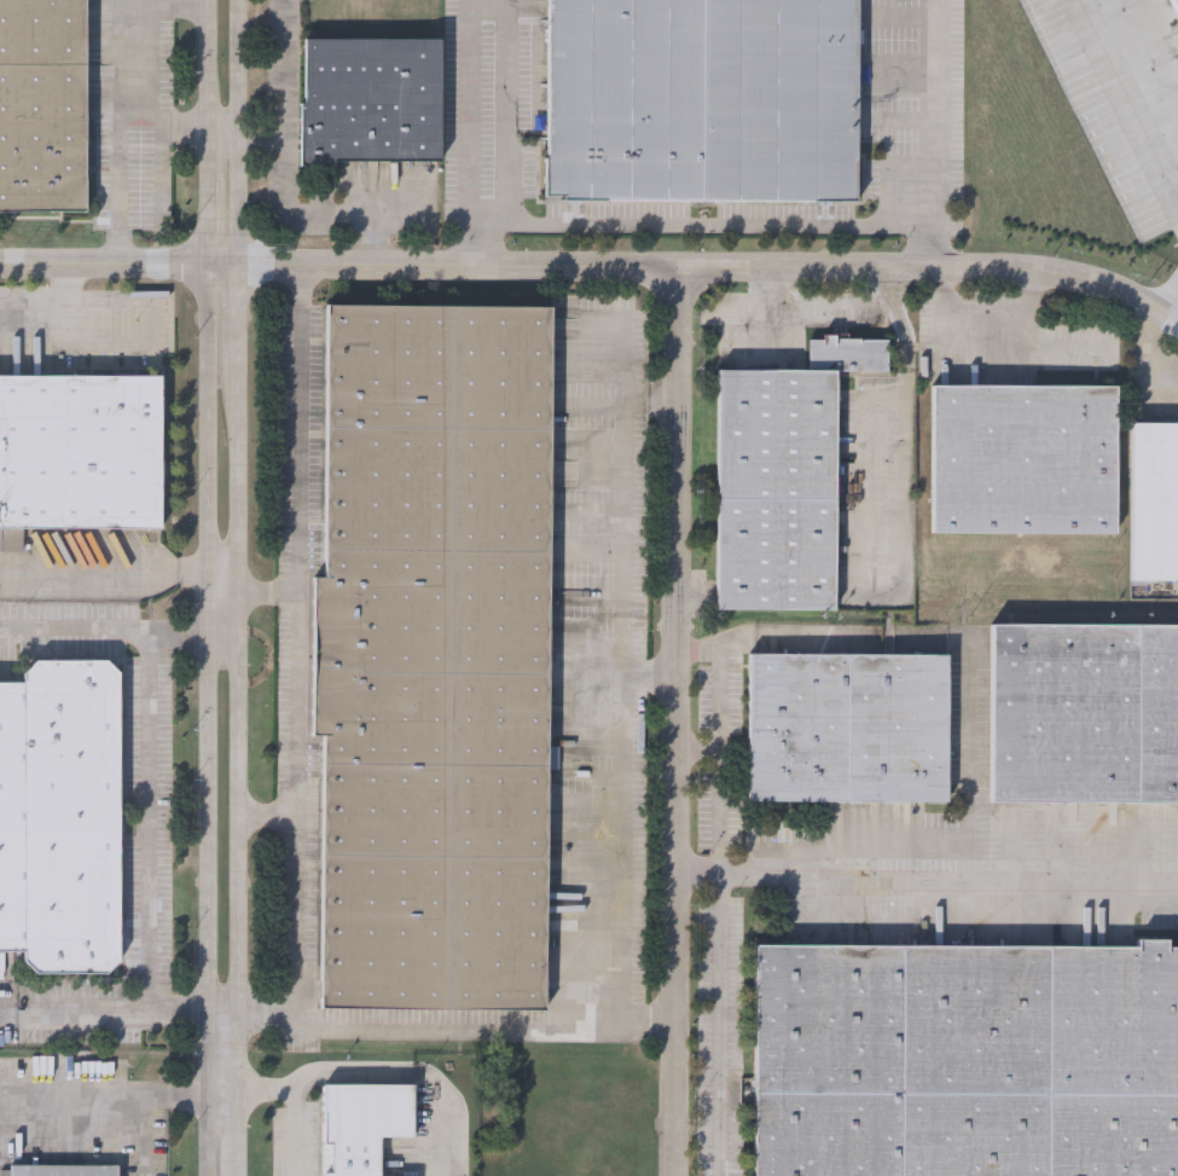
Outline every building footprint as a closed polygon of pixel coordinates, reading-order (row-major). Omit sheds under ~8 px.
[(87,204),(0,205),(0,0),(86,0),(87,204)] [(544,191),(544,0),(858,0),(858,192),(544,191)] [(1177,24),(1166,0),(1177,0),(1177,24)] [(297,40),(442,41),(441,161),(296,158),(297,40)] [(330,323),(555,323),(549,1015),(323,1012),(325,745),(313,745),(314,589),(329,589),(330,323)] [(721,381),(843,376),(840,632),(724,630),(721,381)] [(161,531),(0,531),(0,377),(161,377),(161,531)] [(941,393),(1121,393),(1124,535),(942,535),(941,393)] [(1142,433),(1177,432),(1177,587),(1141,586),(1142,433)] [(999,632),(1177,634),(1177,810),(999,809),(999,632)] [(756,662),(953,662),(950,803),(756,803),(756,662)] [(21,952),(0,952),(0,681),(23,682),(33,664),(116,665),(115,974),(33,973),(21,952)] [(761,957),(1177,962),(1177,1175),(759,1175),(761,957)] [(382,1140),(382,1175),(325,1175),(324,1088),(413,1087),(413,1140),(382,1140)] [(118,1168),(118,1175),(10,1175),(10,1166),(118,1168)]
